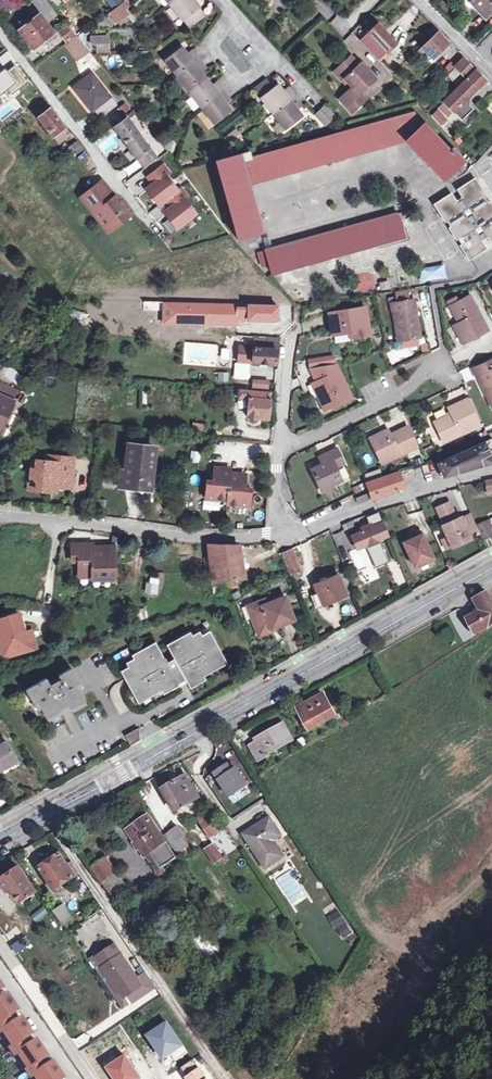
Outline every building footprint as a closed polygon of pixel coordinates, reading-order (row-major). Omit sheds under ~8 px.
[(113,9),(122,2),(120,0),(106,0),(113,9)] [(194,4),(191,0),(192,0),(163,0),(181,23),(186,19),(197,10),(198,9),(194,4)] [(471,6),(466,0),(463,0),(462,1),(462,3),(467,8),(469,8),(471,6)] [(471,6),(485,20),(491,13),(491,0),(466,0),(471,6)] [(121,12),(118,8),(110,14),(116,23),(125,16),(121,12)] [(203,17),(197,10),(186,19),(191,25),(203,17)] [(17,31),(31,50),(51,34),(38,16),(17,31)] [(364,28),(367,32),(373,27),(369,23),(364,28)] [(375,24),(373,27),(367,32),(358,42),(376,62),(394,45),(375,24)] [(64,44),(74,36),(67,26),(57,34),(64,44)] [(425,55),(422,58),(429,65),(433,61),(431,58),(445,44),(435,33),(416,53),(419,56),(423,53),(425,55)] [(87,52),(74,36),(64,44),(62,46),(75,62),(87,52)] [(106,38),(90,38),(90,46),(96,46),(96,54),(107,54),(106,38)] [(231,113),(227,107),(224,104),(229,100),(223,93),(218,87),(213,91),(211,88),(201,76),(199,73),(204,69),(193,57),(189,60),(187,57),(182,51),(165,65),(215,126),(231,113)] [(106,59),(109,69),(117,67),(113,57),(106,59)] [(348,58),(334,72),(348,86),(345,89),(352,96),(348,101),(341,94),(335,99),(350,114),(364,101),(358,94),(373,81),(359,66),(357,67),(348,58)] [(454,86),(470,70),(461,60),(445,77),(454,86)] [(348,86),(334,72),(332,74),(345,89),(348,86)] [(483,81),(473,72),(437,108),(444,115),(448,111),(459,122),(471,110),(463,102),(483,81)] [(92,111),(96,117),(112,105),(89,76),(71,90),(89,113),(92,111)] [(254,86),(260,95),(268,89),(262,80),(254,86)] [(299,116),(294,109),(292,106),(297,102),(292,96),(287,89),(282,93),(280,90),(275,83),(268,89),(260,95),(258,97),(277,122),(282,128),(283,129),(299,116)] [(345,89),(341,94),(348,101),(352,96),(345,89)] [(321,107),(313,115),(323,125),(331,117),(321,107)] [(56,142),(66,135),(46,110),(37,118),(56,142)] [(435,112),(431,117),(439,125),(444,121),(435,112)] [(453,155),(451,155),(448,151),(446,152),(411,115),(248,160),(246,152),(213,161),(236,241),(259,235),(247,191),(246,187),(404,142),(442,182),(461,164),(453,155)] [(154,159),(125,120),(113,128),(142,167),(154,159)] [(276,132),(282,128),(277,122),(272,126),(276,132)] [(236,132),(226,140),(231,147),(241,138),(236,132)] [(100,153),(115,152),(114,138),(99,139),(100,153)] [(39,144),(35,140),(31,144),(34,148),(39,144)] [(82,150),(77,145),(73,148),(77,154),(82,150)] [(162,167),(148,178),(153,185),(145,191),(152,199),(154,197),(160,205),(166,201),(176,193),(164,177),(167,174),(162,167)] [(445,223),(447,221),(451,226),(448,228),(455,240),(458,238),(461,244),(459,246),(466,258),(482,248),(478,241),(484,238),(488,244),(491,242),(491,221),(490,218),(491,217),(491,214),(486,205),(483,207),(479,201),(483,199),(473,183),(456,193),(460,200),(454,203),(450,196),(434,206),(445,223)] [(96,185),(79,199),(98,223),(102,220),(110,229),(111,231),(128,218),(113,198),(109,202),(96,185)] [(176,193),(166,201),(171,207),(163,214),(170,222),(172,220),(178,228),(194,215),(182,200),(185,197),(180,190),(176,193)] [(154,197),(152,199),(158,207),(160,205),(154,197)] [(262,268),(269,266),(272,277),(404,238),(397,215),(258,254),(262,268)] [(102,220),(98,223),(105,233),(110,229),(102,220)] [(172,220),(170,222),(176,230),(178,228),(172,220)] [(443,264),(417,269),(420,283),(446,278),(443,264)] [(395,294),(396,303),(408,301),(406,292),(395,294)] [(457,334),(466,351),(491,337),(470,296),(450,307),(462,331),(457,334)] [(397,325),(400,342),(419,339),(413,300),(408,301),(396,303),(391,304),(394,325),(397,325)] [(278,312),(254,311),(255,308),(244,308),(243,323),(276,325),(277,322),(284,323),(285,310),(278,309),(278,312)] [(331,339),(348,336),(355,334),(356,339),(369,337),(364,309),(327,316),(331,339)] [(194,318),(194,329),(209,329),(210,319),(194,318)] [(274,366),(276,351),(275,351),(276,340),(268,339),(254,338),(252,365),(274,366)] [(234,364),(234,344),(184,344),(184,364),(234,364)] [(332,357),(311,360),(312,367),(333,364),(332,357)] [(473,370),(491,361),(491,357),(471,367),(473,370)] [(487,392),(490,390),(491,395),(491,361),(473,370),(477,379),(480,378),(487,392)] [(309,372),(315,384),(328,411),(351,401),(334,368),(309,372)] [(228,382),(229,372),(218,372),(218,382),(228,382)] [(267,383),(253,382),(252,391),(267,392),(267,383)] [(322,414),(328,411),(315,384),(311,386),(322,414)] [(250,401),(269,403),(269,394),(237,391),(236,400),(250,401)] [(466,400),(479,427),(483,424),(471,398),(466,400)] [(12,406),(0,400),(0,431),(12,406)] [(479,427),(466,400),(447,410),(450,417),(434,425),(444,445),(479,427)] [(269,403),(250,401),(248,420),(258,421),(258,419),(267,419),(269,403)] [(407,431),(390,439),(386,433),(369,442),(381,467),(416,450),(407,431)] [(445,478),(453,476),(491,461),(491,440),(436,468),(440,479),(445,478)] [(149,494),(155,453),(130,450),(125,492),(149,494)] [(343,466),(336,451),(321,458),(324,465),(311,471),(320,491),(340,482),(335,470),(343,466)] [(54,467),(46,467),(39,466),(38,473),(30,479),(29,488),(37,489),(37,496),(46,497),(54,489),(58,492),(71,493),(74,463),(55,461),(54,467)] [(32,465),(30,479),(38,473),(39,466),(32,465)] [(344,481),(349,479),(343,466),(338,468),(344,481)] [(206,485),(205,503),(227,505),(227,509),(249,511),(251,493),(244,492),(245,478),(230,477),(230,473),(215,472),(214,485),(206,485)] [(370,497),(372,501),(403,490),(397,475),(366,485),(370,495),(370,497)] [(483,484),(486,493),(491,492),(491,482),(483,484)] [(54,489),(46,497),(57,498),(58,492),(54,489)] [(357,503),(370,497),(370,495),(356,500),(357,503)] [(370,497),(357,503),(357,506),(372,501),(370,497)] [(461,520),(456,522),(449,505),(437,511),(444,527),(442,528),(447,540),(452,549),(452,550),(470,541),(468,536),(461,520)] [(470,516),(461,520),(468,536),(477,532),(470,516)] [(356,552),(367,547),(368,550),(366,551),(375,571),(388,565),(380,545),(377,546),(376,543),(387,539),(378,517),(368,521),(371,527),(360,532),(361,535),(352,539),(356,552)] [(476,527),(484,542),(491,538),(491,529),(488,522),(476,527)] [(342,528),(344,533),(354,529),(351,524),(342,528)] [(413,538),(414,541),(404,546),(415,570),(433,561),(422,537),(421,534),(413,538)] [(452,549),(447,540),(442,542),(446,552),(452,549)] [(117,583),(116,551),(95,552),(95,549),(74,550),(74,566),(80,566),(81,582),(91,581),(95,584),(117,583)] [(208,549),(210,563),(212,586),(242,581),(237,549),(208,549)] [(299,574),(290,552),(282,557),(290,578),(299,574)] [(146,577),(145,593),(157,594),(159,578),(146,577)] [(315,587),(324,609),(346,599),(337,577),(315,587)] [(491,626),(491,601),(487,593),(476,600),(483,612),(470,620),(473,624),(469,627),(473,632),(476,630),(479,634),(491,626)] [(253,619),(251,620),(259,640),(273,634),(272,632),(294,624),(285,601),(267,608),(266,603),(249,609),(253,619)] [(31,656),(26,638),(20,618),(0,624),(0,640),(1,645),(0,645),(0,652),(3,664),(31,656)] [(175,662),(169,666),(167,661),(166,662),(157,645),(148,650),(150,653),(135,662),(127,666),(129,670),(122,674),(137,701),(152,693),(155,698),(163,694),(179,685),(180,687),(187,683),(190,688),(205,679),(214,675),(211,669),(226,661),(211,634),(203,639),(201,634),(193,639),(178,647),(176,644),(168,648),(175,662)] [(191,635),(176,644),(178,647),(193,639),(191,635)] [(33,636),(26,638),(31,656),(38,654),(33,636)] [(150,653),(148,650),(133,658),(135,662),(150,653)] [(229,667),(226,661),(211,669),(214,675),(229,667)] [(47,681),(27,693),(35,708),(39,705),(48,721),(62,713),(61,712),(69,708),(72,712),(86,704),(77,688),(81,685),(73,671),(59,679),(61,682),(51,688),(47,681)] [(205,679),(190,688),(192,692),(207,683),(205,679)] [(179,685),(163,694),(165,697),(181,689),(180,687),(179,685)] [(152,693),(137,701),(140,707),(155,698),(152,693)] [(337,721),(325,700),(300,714),(312,735),(337,721)] [(259,765),(267,761),(267,759),(293,744),(284,728),(277,732),(276,730),(255,742),(256,746),(250,749),(259,765)] [(141,734),(127,742),(132,750),(141,745),(141,734)] [(4,775),(20,766),(9,745),(2,749),(0,746),(0,768),(4,775)] [(228,768),(215,777),(231,800),(248,788),(237,772),(233,775),(228,768)] [(177,815),(201,800),(187,779),(164,792),(177,815)] [(284,856),(273,840),(280,834),(269,817),(243,835),(266,868),(284,856)] [(200,825),(211,841),(223,833),(213,818),(200,825)] [(167,846),(148,819),(126,833),(138,851),(143,848),(149,857),(150,857),(151,856),(167,846)] [(181,828),(165,839),(170,845),(180,860),(194,851),(185,838),(187,836),(181,828)] [(177,862),(167,846),(151,856),(150,857),(160,872),(177,862)] [(147,859),(149,857),(143,848),(138,851),(144,860),(146,859),(147,859)] [(222,863),(213,849),(205,854),(215,868),(222,863)] [(149,857),(147,859),(157,874),(160,872),(150,857),(149,857)] [(56,894),(77,881),(73,874),(77,871),(73,866),(69,869),(63,858),(41,871),(56,894)] [(104,885),(117,877),(107,862),(94,870),(103,886),(104,885)] [(73,874),(77,881),(81,878),(77,871),(73,874)] [(9,896),(12,894),(21,906),(37,896),(21,872),(1,884),(9,896)] [(117,877),(104,885),(117,905),(130,897),(117,877)] [(94,906),(97,909),(101,916),(105,913),(87,887),(82,890),(92,907),(94,906)] [(62,929),(73,921),(64,908),(53,915),(62,929)] [(90,923),(101,916),(97,909),(86,916),(90,923)] [(337,909),(327,916),(343,939),(353,932),(337,909)] [(78,928),(73,921),(62,929),(67,936),(78,928)] [(143,991),(145,990),(140,984),(141,983),(118,949),(102,960),(109,970),(106,973),(122,996),(124,995),(129,1001),(130,1001),(143,991)] [(97,961),(93,963),(122,1006),(129,1001),(124,995),(122,996),(106,973),(109,970),(102,960),(99,963),(97,961)] [(143,991),(130,1001),(134,1007),(148,998),(143,991)] [(0,1027),(10,1021),(19,1015),(8,999),(0,1005),(0,1027)] [(10,1021),(0,1027),(0,1028),(0,1037),(1,1038),(4,1035),(14,1051),(24,1044),(24,1045),(33,1038),(22,1022),(14,1028),(10,1021)] [(168,1021),(146,1035),(162,1060),(184,1046),(168,1021)] [(24,1045),(24,1044),(14,1051),(11,1053),(16,1060),(19,1058),(30,1073),(40,1066),(41,1066),(49,1061),(38,1045),(28,1051),(24,1045)] [(110,1071),(115,1078),(141,1078),(128,1059),(110,1071)] [(189,1078),(200,1071),(195,1063),(183,1071),(189,1078)] [(40,1066),(30,1073),(28,1075),(31,1078),(63,1078),(54,1066),(45,1073),(41,1066),(40,1066)] [(200,1071),(189,1078),(188,1078),(206,1078),(200,1071)]
